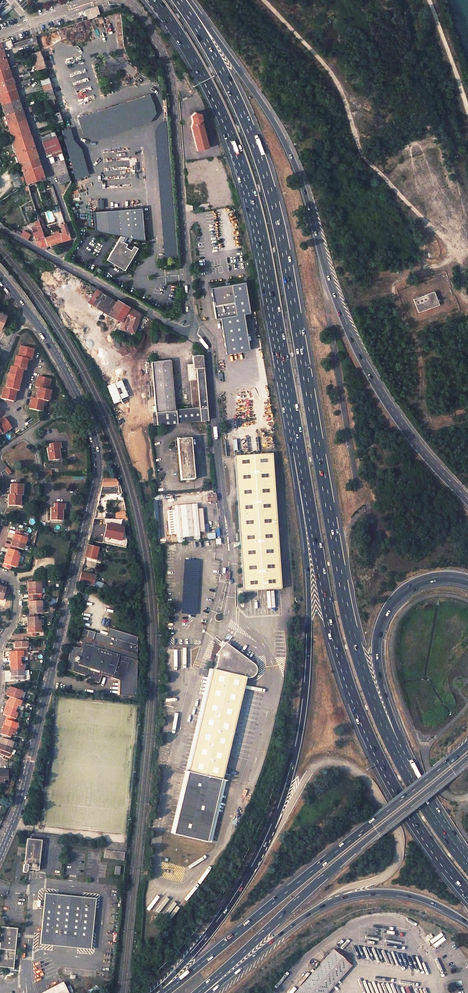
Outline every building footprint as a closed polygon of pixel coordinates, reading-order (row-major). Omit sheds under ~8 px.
[(31,47),(37,45),(34,36),(12,44),(14,48),(29,43),(31,47)] [(0,43),(0,48),(1,52),(11,48),(11,44),(9,40),(0,43)] [(44,68),(38,51),(30,53),(36,71),(44,68)] [(0,70),(0,82),(10,79),(8,73),(6,68),(0,70)] [(43,92),(51,89),(47,78),(39,80),(43,92)] [(0,82),(0,93),(13,89),(12,84),(10,79),(0,82)] [(0,93),(0,105),(17,100),(15,94),(13,89),(0,93)] [(51,89),(43,92),(44,98),(53,95),(51,89)] [(154,112),(149,96),(77,119),(82,134),(96,137),(148,120),(154,112)] [(0,105),(0,109),(2,115),(20,110),(18,105),(17,100),(0,105)] [(22,116),(20,110),(2,115),(6,126),(23,120),(22,116)] [(61,121),(58,112),(51,114),(54,124),(61,121)] [(191,123),(190,128),(196,152),(208,149),(200,121),(201,120),(199,115),(193,113),(189,117),(190,120),(191,123)] [(23,120),(6,126),(11,141),(28,136),(26,130),(23,120)] [(68,129),(61,131),(75,179),(87,175),(79,149),(71,140),(68,129)] [(28,136),(11,141),(15,153),(32,148),(30,142),(28,136)] [(37,138),(39,144),(47,142),(47,141),(45,136),(37,138)] [(47,141),(47,142),(39,144),(44,155),(48,154),(59,151),(55,139),(47,141)] [(32,148),(15,153),(18,163),(35,158),(34,152),(32,148)] [(59,151),(48,154),(51,163),(62,160),(59,151)] [(35,158),(18,163),(22,175),(31,173),(30,169),(38,166),(37,163),(35,158)] [(49,164),(53,177),(53,178),(56,185),(68,181),(62,160),(51,163),(49,164)] [(14,170),(7,174),(11,184),(13,183),(17,188),(22,185),(21,182),(20,183),(14,170)] [(31,173),(22,175),(25,184),(25,186),(28,185),(27,184),(32,182),(42,179),(41,175),(39,170),(31,173)] [(201,199),(201,188),(193,188),(193,195),(191,195),(191,199),(201,199)] [(144,240),(141,207),(92,211),(94,230),(109,233),(120,236),(131,238),(144,240)] [(36,221),(33,222),(36,232),(31,233),(33,239),(39,247),(44,246),(42,240),(36,221)] [(63,224),(58,225),(60,231),(61,231),(61,234),(56,235),(59,241),(63,240),(68,239),(63,224)] [(19,234),(5,225),(3,227),(16,235),(25,240),(28,236),(21,232),(19,234)] [(42,240),(44,246),(53,243),(59,241),(56,235),(42,240)] [(131,238),(120,236),(106,260),(124,270),(137,248),(132,245),(131,247),(128,245),(131,238)] [(214,319),(219,318),(225,355),(248,351),(242,314),(248,313),(243,283),(209,288),(214,319)] [(96,288),(88,301),(92,304),(100,291),(96,288)] [(109,296),(100,291),(92,304),(100,309),(109,296)] [(436,299),(433,291),(413,299),(418,312),(438,304),(437,302),(439,301),(438,298),(436,299)] [(116,301),(109,296),(100,309),(108,314),(116,301)] [(140,313),(117,300),(116,301),(108,314),(122,321),(119,327),(125,330),(125,329),(133,333),(140,313)] [(32,348),(19,346),(16,357),(14,356),(12,367),(9,367),(5,388),(2,387),(0,398),(13,401),(14,396),(15,390),(18,391),(20,379),(22,369),(25,370),(26,364),(27,359),(30,359),(31,354),(32,348)] [(208,420),(202,355),(193,356),(193,363),(194,368),(194,372),(189,373),(191,393),(192,407),(174,408),(170,360),(151,361),(156,412),(157,424),(208,420)] [(50,377),(37,374),(36,381),(35,385),(37,386),(36,391),(35,397),(31,396),(30,401),(29,408),(42,410),(44,399),(48,400),(50,389),(48,388),(50,377)] [(128,398),(121,381),(107,387),(115,404),(128,398)] [(1,434),(11,427),(4,417),(0,419),(0,432),(1,434)] [(190,438),(177,439),(180,480),(194,479),(190,438)] [(60,443),(49,444),(50,448),(47,449),(48,460),(59,459),(58,448),(60,447),(60,443)] [(237,498),(243,582),(281,578),(270,447),(233,450),(237,498)] [(115,479),(104,479),(102,486),(100,494),(118,494),(118,486),(115,479)] [(21,485),(10,484),(10,494),(8,494),(8,505),(19,505),(19,495),(21,495),(21,485)] [(207,501),(216,500),(215,492),(212,492),(212,494),(206,495),(207,501)] [(64,504),(54,504),(54,508),(51,508),(50,520),(62,520),(62,509),(64,509),(64,504)] [(174,506),(177,537),(194,535),(194,541),(200,540),(196,504),(174,506)] [(120,542),(123,528),(106,524),(103,538),(120,542)] [(14,537),(13,541),(26,544),(28,538),(22,537),(23,534),(16,532),(14,537)] [(12,545),(10,550),(16,552),(18,552),(19,549),(24,550),(26,544),(13,541),(12,545)] [(99,548),(88,545),(85,557),(96,560),(99,548)] [(6,554),(5,558),(18,562),(20,556),(15,554),(16,552),(10,550),(8,549),(6,554)] [(4,562),(3,567),(10,569),(11,566),(16,568),(18,562),(5,558),(4,562)] [(197,615),(199,560),(183,560),(181,615),(197,615)] [(96,575),(82,572),(79,582),(93,586),(96,576),(96,575)] [(104,578),(96,576),(93,586),(102,588),(104,578)] [(281,578),(243,582),(244,587),(281,584),(281,578)] [(35,579),(27,579),(27,585),(28,589),(41,588),(41,582),(35,583),(35,579)] [(0,586),(0,587),(0,600),(2,600),(4,596),(7,597),(9,589),(5,588),(0,586)] [(41,588),(28,589),(28,593),(28,598),(36,598),(36,595),(41,595),(41,588)] [(36,598),(28,598),(28,603),(28,608),(41,607),(41,601),(36,601),(36,598)] [(41,607),(28,608),(29,612),(29,617),(37,617),(37,614),(42,614),(41,607)] [(29,617),(26,617),(26,623),(27,627),(39,626),(39,620),(37,620),(37,617),(29,617)] [(39,626),(27,627),(27,631),(27,636),(35,636),(35,633),(40,633),(39,626)] [(27,641),(15,641),(15,647),(15,651),(23,651),(28,651),(27,641)] [(212,669),(189,772),(187,772),(179,807),(214,815),(222,780),(218,779),(242,677),(245,677),(248,678),(251,678),(253,677),(255,675),(256,672),(256,669),(256,666),(254,664),(224,643),(216,655),(218,656),(215,670),(212,669)] [(74,672),(90,676),(92,680),(100,683),(100,682),(101,682),(103,673),(113,676),(113,678),(124,681),(129,663),(118,660),(119,655),(88,646),(86,651),(79,649),(73,670),(73,671),(73,672),(74,672)] [(15,651),(10,651),(11,657),(11,661),(20,660),(20,657),(23,657),(23,651),(15,651)] [(20,660),(11,661),(11,666),(11,671),(24,670),(23,664),(20,664),(20,660)] [(24,670),(11,671),(11,675),(11,680),(23,680),(23,676),(24,676),(24,670)] [(222,780),(245,677),(242,677),(218,779),(222,780)] [(22,692),(10,687),(8,692),(7,696),(10,697),(19,700),(22,692)] [(19,700),(10,697),(8,702),(6,706),(16,709),(17,706),(20,707),(21,702),(22,701),(19,700)] [(22,711),(25,703),(21,702),(20,707),(17,706),(16,709),(22,711)] [(16,709),(6,706),(5,710),(3,715),(7,716),(14,719),(15,719),(17,714),(15,713),(16,709)] [(14,719),(7,716),(5,721),(4,725),(15,730),(18,724),(13,722),(14,719)] [(15,730),(4,725),(2,730),(0,734),(2,735),(10,738),(11,734),(13,735),(15,730)] [(0,742),(0,745),(12,749),(14,742),(9,741),(10,738),(2,735),(1,740),(0,742)] [(4,756),(5,752),(9,754),(12,749),(0,745),(0,755),(4,756)] [(0,770),(0,784),(4,783),(4,780),(8,780),(8,770),(2,770),(0,770)] [(42,840),(26,838),(23,869),(23,871),(23,872),(27,872),(28,871),(28,869),(39,870),(42,840)] [(124,850),(104,848),(103,856),(123,858),(124,850)] [(96,898),(45,893),(40,943),(91,949),(96,898)] [(21,928),(4,927),(1,967),(17,968),(21,928)] [(333,950),(295,992),(326,992),(350,966),(333,950)] [(40,992),(69,992),(63,981),(40,992)]
